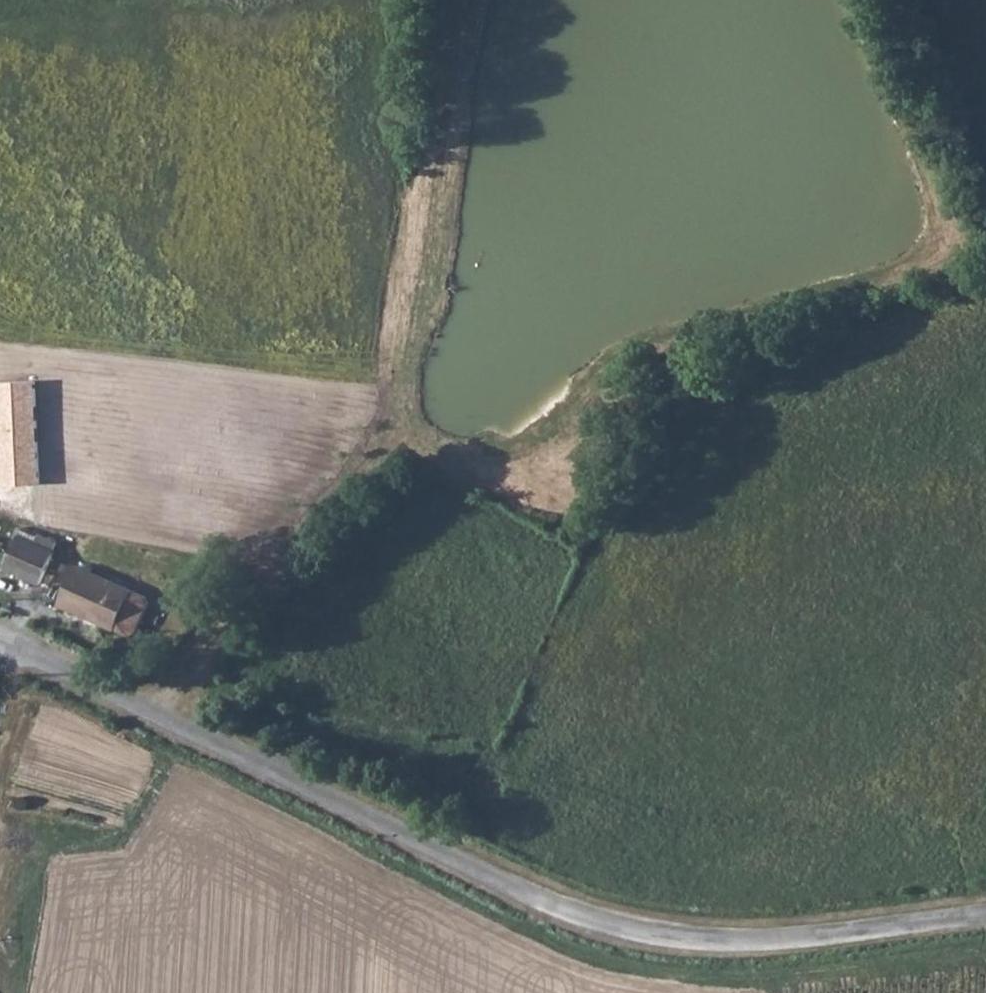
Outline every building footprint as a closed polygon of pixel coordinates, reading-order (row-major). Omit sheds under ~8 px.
[(3,484),(42,482),(38,378),(0,380),(0,403),(3,484)] [(18,583),(54,602),(69,572),(33,555),(18,583)] [(57,609),(110,635),(131,597),(75,571),(57,609)]
